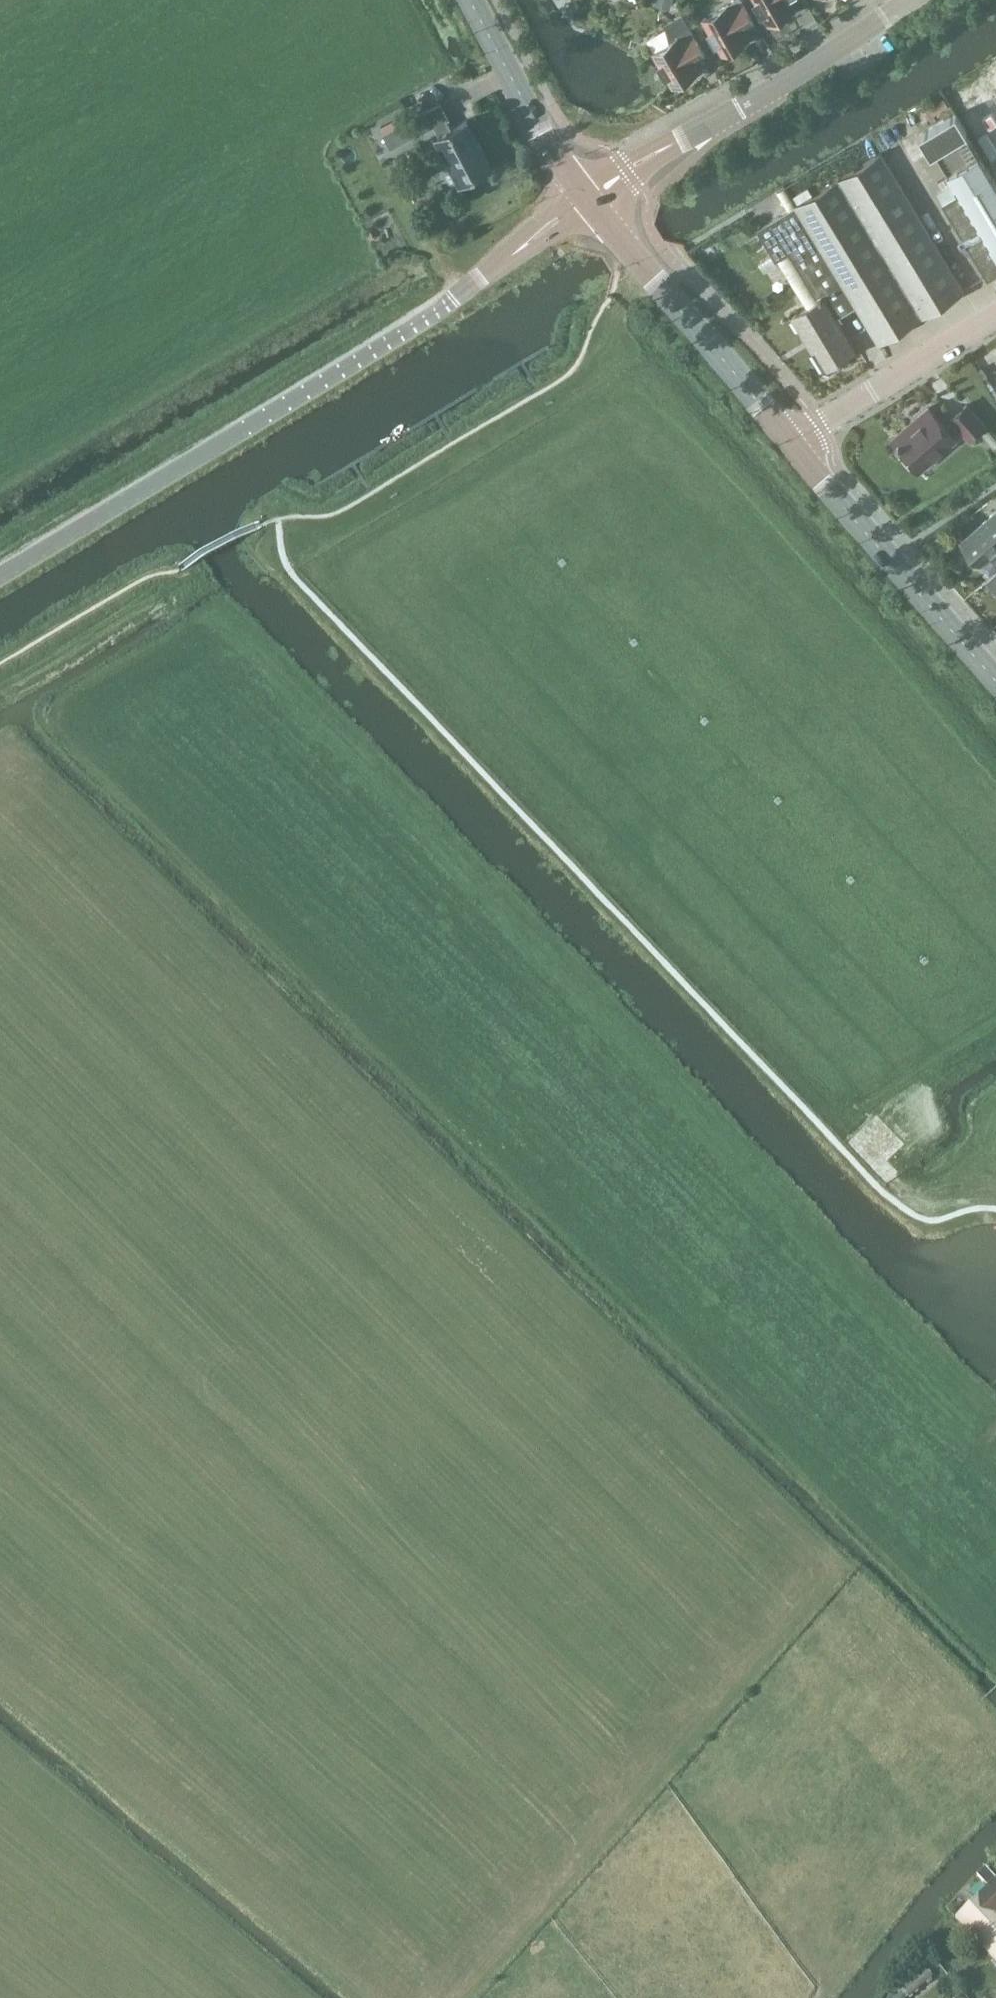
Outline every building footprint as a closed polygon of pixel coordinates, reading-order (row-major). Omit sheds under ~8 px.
[(659,13),(674,0),(648,0),(659,13)] [(723,54),(742,43),(740,39),(747,35),(744,30),(756,23),(742,0),(737,0),(703,19),(723,54)] [(769,24),(796,9),(790,0),(755,0),(769,24)] [(654,51),(673,86),(692,75),(690,71),(697,67),(694,62),(706,55),(682,13),(664,24),(670,42),(654,51)] [(943,95),(932,102),(944,121),(955,114),(943,95)] [(451,127),(446,119),(450,117),(442,102),(411,118),(419,134),(435,125),(439,132),(437,134),(462,181),(492,165),(468,119),(451,127)] [(980,108),(970,114),(975,121),(985,115),(980,108)] [(956,113),(920,135),(932,155),(936,152),(969,133),(967,130),(957,114),(956,113)] [(985,115),(975,121),(979,128),(989,122),(985,115)] [(893,123),(882,127),(887,142),(898,138),(893,123)] [(936,152),(949,174),(953,181),(954,182),(960,191),(941,202),(985,276),(987,278),(995,272),(995,179),(969,133),(936,152)] [(794,204),(795,205),(854,304),(877,341),(962,289),(880,153),(794,204)] [(834,316),(854,304),(795,205),(756,229),(762,238),(775,260),(789,252),(817,299),(791,315),(805,339),(809,337),(827,366),(854,349),(834,316)] [(969,438),(984,425),(965,403),(950,417),(952,419),(944,425),(927,406),(915,417),(919,422),(897,441),(892,437),(891,438),(918,468),(954,436),(953,435),(960,428),(969,438)] [(965,544),(977,557),(991,545),(995,551),(995,517),(965,544)] [(986,578),(995,590),(995,570),(986,578)] [(957,1919),(995,1961),(995,1880),(977,1898),(979,1899),(957,1919)] [(908,1997),(909,1997),(933,1978),(927,1970),(922,1975),(917,1969),(900,1983),(905,1989),(902,1991),(908,1997)]
